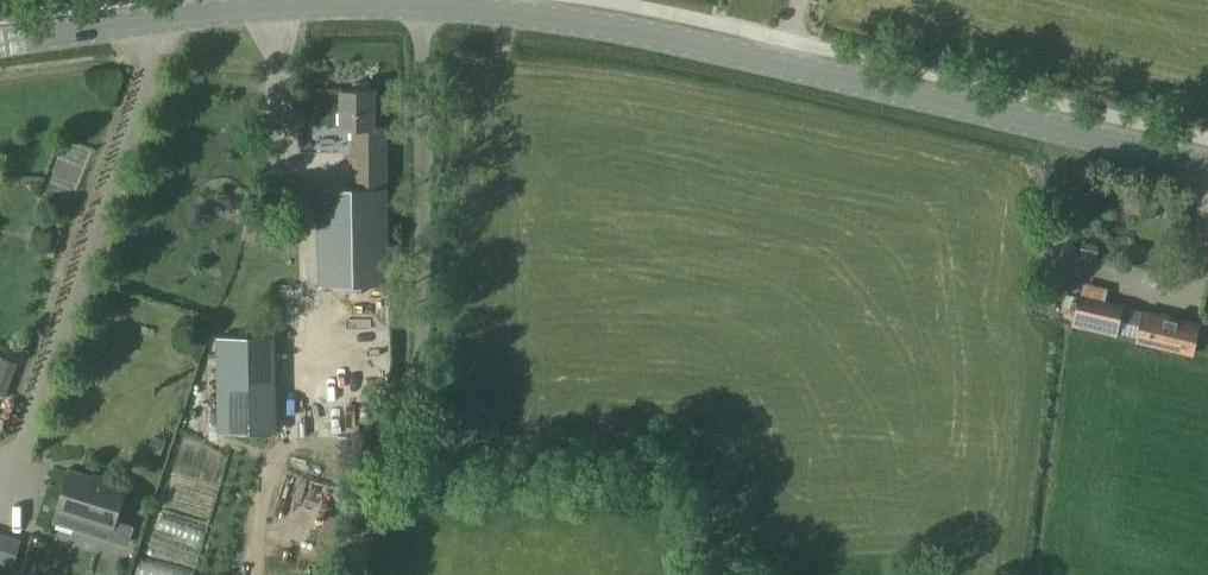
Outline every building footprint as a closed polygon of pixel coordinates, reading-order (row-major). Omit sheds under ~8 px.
[(340,66),(341,90),(366,89),(365,65),(340,66)] [(320,189),(321,220),(320,220),(322,285),(391,283),(390,220),(389,220),(388,186),(387,125),(375,126),(375,89),(342,90),(343,128),(353,128),(354,158),(351,158),(352,188),(320,189)] [(245,225),(242,239),(258,242),(261,229),(245,225)] [(1123,305),(1081,296),(1074,325),(1116,335),(1116,333),(1123,305)] [(1146,311),(1139,339),(1138,341),(1192,354),(1199,323),(1146,311)] [(0,357),(0,393),(12,362),(0,357)] [(154,434),(149,449),(162,453),(167,438),(154,434)] [(55,522),(129,545),(135,525),(116,519),(127,484),(107,479),(107,481),(71,470),(55,522)] [(13,565),(21,541),(0,534),(0,561),(13,565)]
